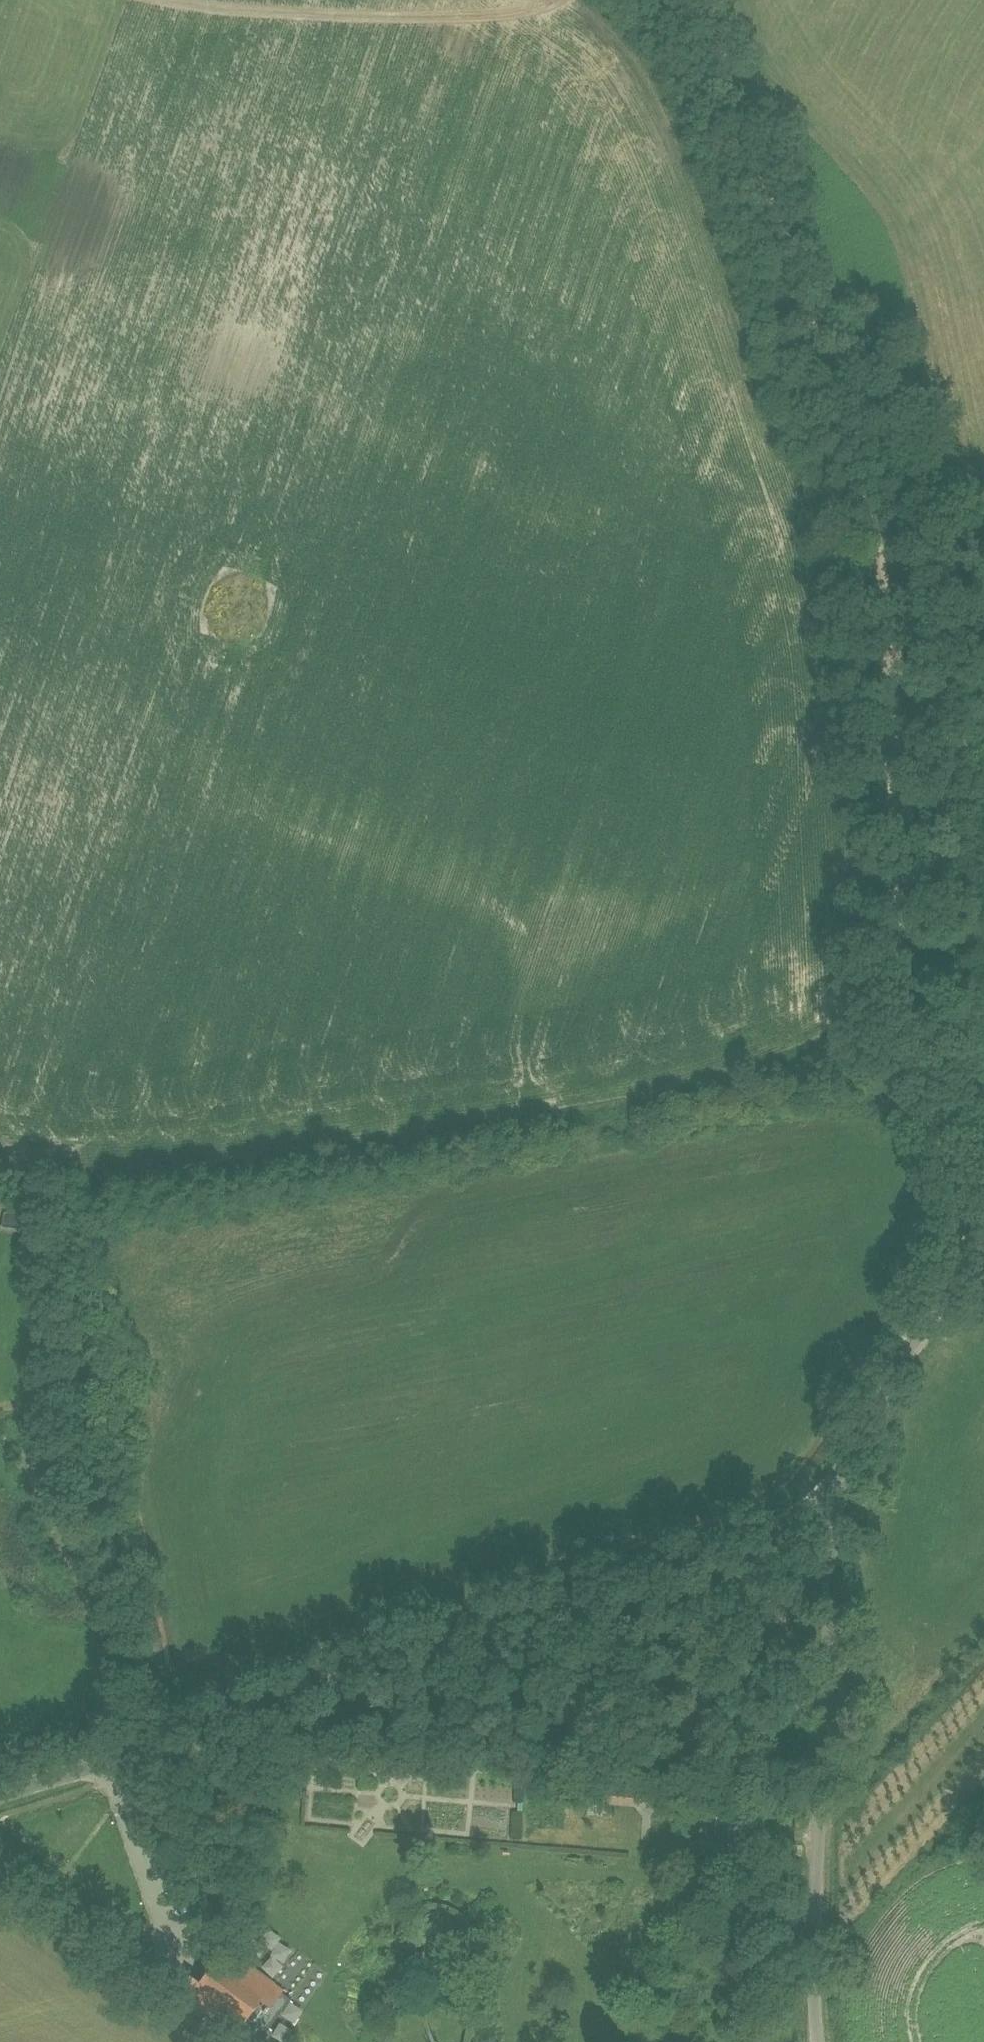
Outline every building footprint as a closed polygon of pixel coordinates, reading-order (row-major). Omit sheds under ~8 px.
[(537,1795),(556,1797),(558,1780),(539,1778),(537,1795)] [(190,1975),(178,1992),(226,2028),(233,2019),(237,2014),(240,2016),(246,2021),(262,2000),(271,2007),(284,1990),(235,1954),(225,1968),(215,1961),(199,1982),(190,1975)] [(292,1999),(282,1992),(271,2007),(262,2000),(246,2021),(240,2016),(237,2014),(233,2019),(261,2040),(292,1999)]
